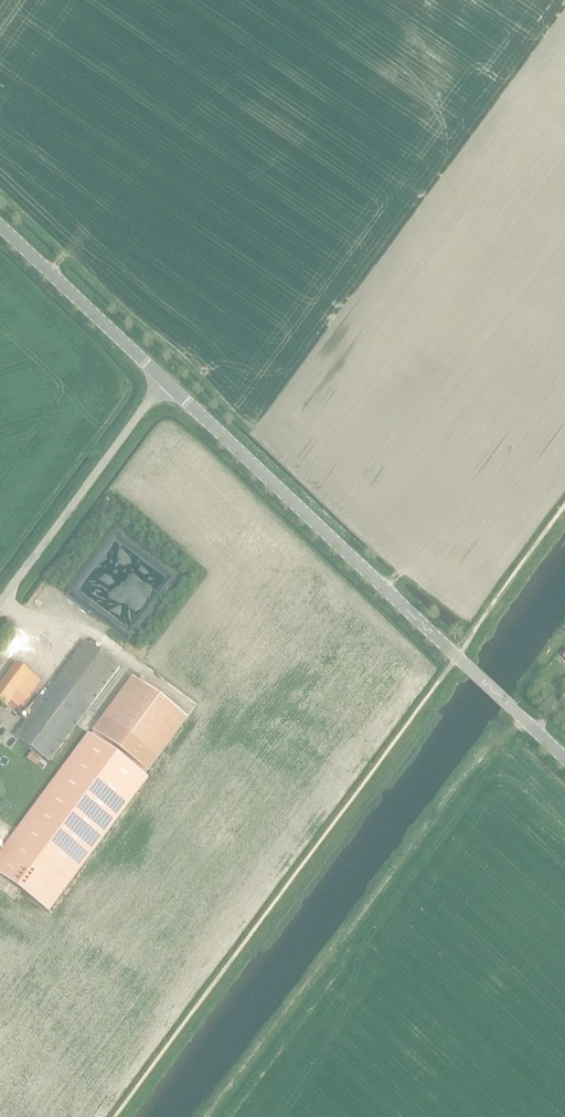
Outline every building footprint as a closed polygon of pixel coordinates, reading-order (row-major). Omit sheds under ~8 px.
[(386,587),(396,588),(397,581),(387,579),(386,587)] [(14,736),(48,761),(119,666),(85,641),(14,736)] [(16,714),(41,681),(17,663),(0,686),(0,703),(16,714)] [(92,730),(148,771),(187,717),(132,677),(92,730)] [(0,852),(0,876),(49,912),(148,777),(88,733),(0,852)] [(19,752),(9,760),(14,765),(23,757),(19,752)] [(8,826),(14,816),(0,808),(0,821),(8,826)]
